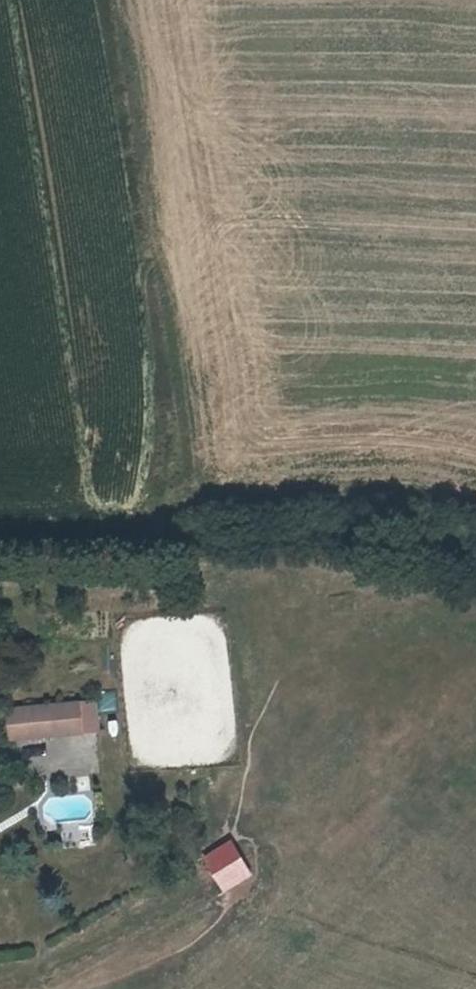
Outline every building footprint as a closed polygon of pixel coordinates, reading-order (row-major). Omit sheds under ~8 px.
[(63,706),(67,734),(85,732),(81,705),(63,706)] [(63,706),(37,709),(40,737),(67,734),(63,706)] [(37,709),(0,713),(0,741),(40,737),(37,709)] [(218,894),(250,877),(229,839),(198,856),(218,894)]
